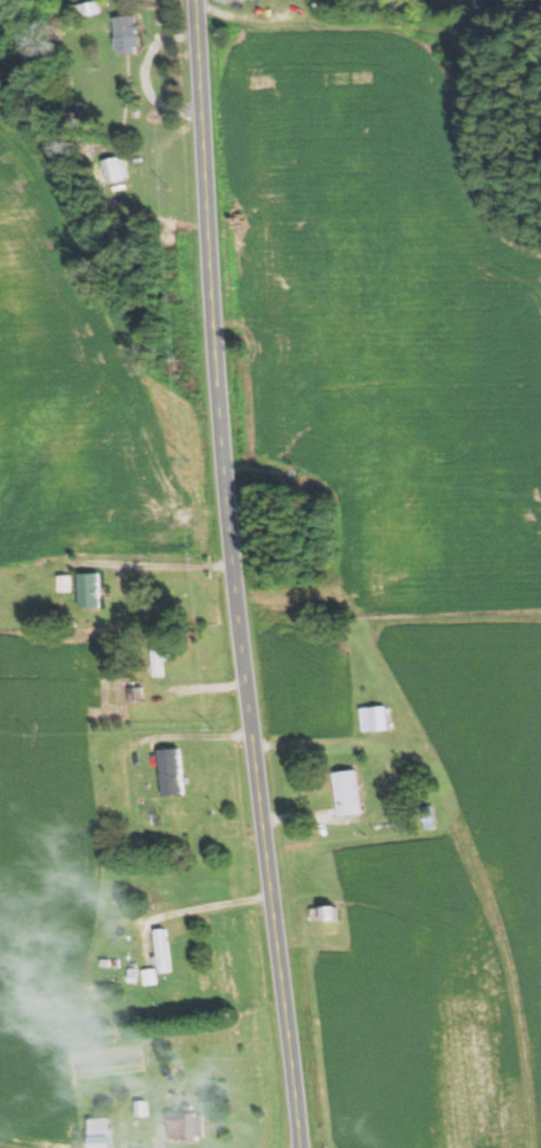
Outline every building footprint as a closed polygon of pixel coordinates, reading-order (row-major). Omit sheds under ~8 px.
[(480,9),(509,10),(509,0),(481,0),(480,9)] [(117,17),(119,55),(142,54),(140,16),(117,17)] [(126,178),(121,155),(104,159),(109,182),(126,178)] [(60,590),(73,590),(73,574),(60,574),(60,590)] [(153,642),(154,676),(164,676),(164,641),(153,642)] [(363,731),(391,728),(388,704),(361,708),(363,731)] [(166,796),(187,793),(180,747),(159,750),(166,796)] [(340,816),(364,813),(360,769),(336,772),(340,816)] [(339,906),(312,907),(313,921),(325,920),(325,933),(340,933),(339,906)] [(169,928),(157,928),(158,971),(169,971),(169,928)] [(144,984),(158,983),(156,968),(142,969),(144,984)] [(174,1140),(206,1139),(205,1112),(173,1113),(174,1140)] [(113,1117),(92,1118),(93,1147),(114,1147),(113,1117)]
